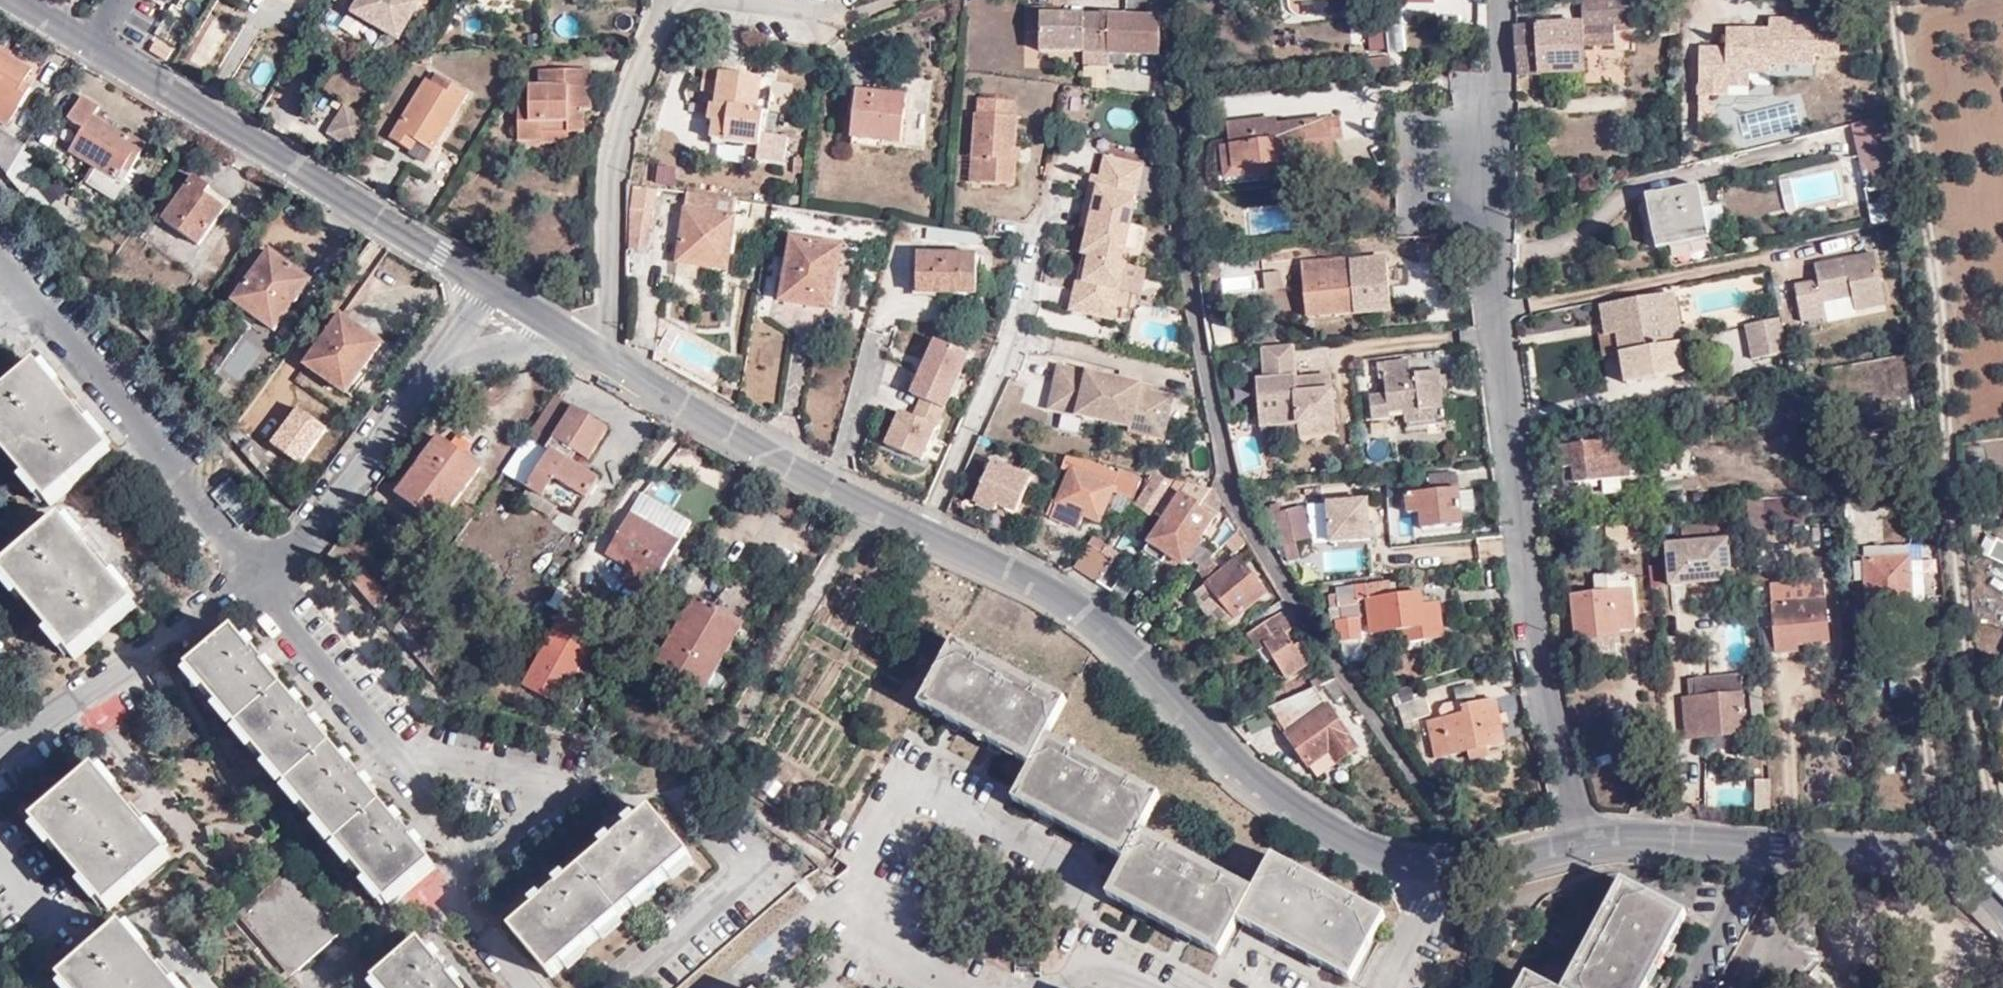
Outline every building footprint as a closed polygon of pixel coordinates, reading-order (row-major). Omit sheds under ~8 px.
[(414,0),(352,0),(347,8),(354,13),(354,15),(399,42),(421,4),(414,0)] [(1340,13),(1339,0),(1330,0),(1302,2),(1302,15),(1340,13)] [(1517,27),(1513,27),(1518,74),(1583,72),(1582,43),(1614,43),(1615,42),(1614,28),(1614,23),(1623,22),(1623,27),(1634,27),(1633,0),(1582,0),(1583,24),(1517,27)] [(1383,30),(1381,8),(1365,10),(1369,39),(1377,37),(1376,31),(1383,30)] [(1133,53),(1135,14),(1100,11),(1100,17),(1083,16),(1081,51),(1107,52),(1133,53)] [(1041,30),(1042,15),(1030,14),(1029,29),(1041,30)] [(1161,15),(1157,15),(1135,14),(1133,53),(1162,55),(1161,15)] [(1081,51),(1083,16),(1042,15),(1041,30),(1039,51),(1081,51)] [(209,67),(230,26),(210,16),(190,57),(209,67)] [(1839,29),(1814,29),(1814,20),(1770,19),(1769,30),(1759,30),(1759,37),(1750,37),(1750,30),(1726,30),(1726,48),(1700,48),(1699,96),(1708,96),(1727,96),(1727,86),(1727,73),(1749,74),(1770,74),(1770,64),(1814,64),(1814,54),(1839,54),(1839,29)] [(31,70),(0,51),(0,123),(6,126),(31,87),(24,82),(31,70)] [(1106,63),(1107,52),(1081,51),(1081,63),(1106,63)] [(343,62),(324,81),(353,108),(371,89),(343,62)] [(759,111),(763,75),(722,71),(722,65),(704,62),(701,88),(718,90),(716,104),(710,103),(709,118),(715,119),(712,136),(760,142),(764,111),(759,111)] [(584,87),(591,88),(590,69),(541,69),(541,87),(530,87),(530,104),(519,104),(519,139),(542,139),(543,132),(569,131),(582,131),(585,129),(584,110),(591,109),(590,97),(584,96),(584,87)] [(1749,74),(1727,73),(1727,86),(1749,86),(1749,74)] [(1035,79),(1006,75),(1004,97),(1033,100),(1035,79)] [(418,140),(434,150),(464,101),(429,79),(392,138),(411,150),(418,140)] [(91,117),(101,103),(83,92),(68,116),(84,125),(69,151),(95,168),(85,184),(116,201),(124,188),(120,185),(144,146),(127,134),(126,137),(91,117)] [(903,145),(907,101),(858,95),(852,139),(903,145)] [(1699,106),(1708,106),(1708,96),(1699,96),(1699,106)] [(976,113),(973,156),(983,157),(981,183),(1014,186),(1016,162),(1010,161),(1011,147),(1016,147),(1019,117),(1017,116),(1018,101),(980,97),(978,113),(976,113)] [(912,101),(912,146),(924,146),(924,101),(912,101)] [(356,151),(372,124),(344,106),(328,134),(356,151)] [(1699,106),(1699,131),(1714,131),(1714,106),(1708,106),(1699,106)] [(1855,124),(1866,191),(1891,187),(1887,160),(1889,115),(1855,124)] [(1262,128),(1277,127),(1275,118),(1260,121),(1262,128)] [(1340,119),(1277,127),(1262,128),(1260,121),(1229,125),(1232,148),(1239,147),(1242,167),(1275,163),(1276,173),(1316,168),(1315,162),(1334,160),(1332,139),(1341,137),(1340,119)] [(0,130),(0,161),(9,171),(23,146),(26,142),(2,128),(0,130)] [(543,132),(542,139),(543,142),(570,141),(569,131),(543,132)] [(428,161),(434,150),(418,140),(411,150),(428,161)] [(23,146),(9,171),(24,190),(32,178),(33,175),(41,160),(42,158),(23,146)] [(1022,148),(1016,147),(1011,147),(1010,161),(1016,162),(1021,163),(1022,148)] [(1227,179),(1276,173),(1275,163),(1242,167),(1239,147),(1232,148),(1223,149),(1227,179)] [(1129,192),(1136,162),(1106,155),(1102,175),(1096,197),(1088,196),(1085,210),(1131,220),(1137,194),(1129,192)] [(983,157),(973,156),(971,182),(981,183),(983,157)] [(46,163),(41,160),(33,175),(37,178),(46,163)] [(1143,164),(1136,162),(1129,192),(1137,194),(1143,164)] [(1096,197),(1102,175),(1093,173),(1088,196),(1096,197)] [(207,193),(211,186),(195,176),(162,221),(196,245),(225,206),(207,193)] [(32,178),(24,190),(41,210),(50,202),(32,178)] [(1657,250),(1711,240),(1701,186),(1647,195),(1657,250)] [(1871,226),(1896,221),(1895,215),(1891,187),(1866,191),(1871,226)] [(728,270),(738,199),(688,191),(678,262),(728,270)] [(653,209),(633,206),(630,245),(647,248),(653,209)] [(1122,261),(1131,220),(1085,210),(1081,226),(1089,228),(1096,230),(1091,254),(1122,261)] [(1084,252),(1091,254),(1096,230),(1089,228),(1084,252)] [(830,308),(841,248),(793,239),(782,300),(830,308)] [(310,280),(270,252),(234,301),(274,329),(310,280)] [(1086,279),(1091,254),(1084,252),(1079,277),(1086,279)] [(1127,262),(1122,261),(1091,254),(1086,279),(1079,277),(1073,308),(1113,317),(1120,290),(1127,262)] [(1887,306),(1881,254),(1821,264),(1822,279),(1799,283),(1804,318),(1824,316),(1826,320),(1828,320),(1827,300),(1856,296),(1857,310),(1887,306)] [(917,296),(976,297),(976,257),(916,256),(917,296)] [(1373,315),(1367,259),(1303,264),(1307,320),(1373,315)] [(1145,267),(1127,262),(1120,290),(1139,294),(1145,267)] [(1286,290),(1284,272),(1263,273),(1264,292),(1286,290)] [(1681,335),(1673,297),(1602,308),(1607,334),(1600,336),(1604,358),(1619,357),(1624,385),(1688,376),(1684,346),(1694,344),(1692,333),(1681,335)] [(344,392),(381,344),(341,316),(305,363),(344,392)] [(1756,362),(1790,356),(1784,321),(1750,327),(1756,362)] [(933,339),(902,410),(938,426),(969,355),(933,339)] [(1289,344),(1259,346),(1262,380),(1253,381),(1258,427),(1295,423),(1297,436),(1334,432),(1328,376),(1306,378),(1307,391),(1294,394),(1292,379),(1289,344)] [(1404,414),(1442,409),(1438,372),(1411,374),(1410,361),(1379,364),(1381,380),(1390,381),(1391,395),(1376,397),(1377,403),(1379,422),(1392,420),(1392,415),(1404,414)] [(1135,386),(1136,381),(1061,364),(1057,382),(1062,384),(1057,408),(1132,425),(1131,429),(1157,435),(1167,393),(1153,390),(1135,386)] [(41,365),(0,400),(0,444),(52,504),(114,450),(73,403),(41,365)] [(1307,391),(1306,378),(1292,379),(1294,394),(1307,391)] [(1154,385),(1136,381),(1135,386),(1153,390),(1154,385)] [(1062,384),(1057,382),(1051,407),(1057,408),(1062,384)] [(611,424),(561,393),(534,434),(556,447),(533,484),(581,513),(606,474),(577,456),(581,448),(592,455),(611,424)] [(1174,395),(1167,393),(1157,435),(1164,437),(1174,395)] [(1444,424),(1442,409),(1404,414),(1405,427),(1444,424)] [(895,411),(881,448),(922,464),(937,426),(895,411)] [(1078,433),(1082,419),(1064,414),(1060,428),(1078,433)] [(241,448),(279,495),(291,484),(251,439),(241,448)] [(440,526),(482,471),(441,439),(399,495),(440,526)] [(1563,487),(1631,479),(1628,440),(1559,448),(1563,487)] [(1067,456),(1062,468),(1069,471),(1048,519),(1079,532),(1086,516),(1097,522),(1110,492),(1129,501),(1141,482),(1117,472),(1116,474),(1096,463),(1067,456)] [(1016,513),(1032,478),(992,461),(975,501),(995,510),(998,505),(1016,513)] [(1199,507),(1211,491),(1150,476),(1143,489),(1147,491),(1136,509),(1149,519),(1169,488),(1181,496),(1150,543),(1181,564),(1213,517),(1199,507)] [(1459,526),(1453,476),(1430,478),(1431,490),(1404,494),(1405,515),(1418,513),(1420,531),(1459,526)] [(1371,542),(1368,498),(1325,501),(1327,544),(1371,542)] [(1767,533),(1764,498),(1747,498),(1751,534),(1767,533)] [(1312,535),(1303,502),(1276,509),(1274,500),(1264,502),(1277,546),(1282,545),(1286,561),(1300,558),(1295,540),(1312,535)] [(655,574),(678,536),(631,506),(607,547),(627,559),(621,573),(650,590),(658,577),(655,574)] [(97,556),(65,519),(2,572),(76,657),(138,604),(97,556)] [(1204,549),(1211,557),(1239,532),(1233,522),(1204,549)] [(1680,530),(1682,546),(1720,542),(1719,526),(1680,530)] [(1219,567),(1246,543),(1239,532),(1211,557),(1219,567)] [(2002,563),(2002,540),(1986,532),(1976,549),(2002,563)] [(1720,542),(1682,546),(1667,547),(1671,587),(1730,582),(1727,542),(1720,542)] [(1076,567),(1089,574),(1101,554),(1089,546),(1076,567)] [(1353,547),(1325,549),(1326,569),(1354,567),(1353,547)] [(1101,554),(1089,574),(1102,583),(1115,563),(1101,554)] [(1910,609),(1905,556),(1862,560),(1866,614),(1872,614),(1873,620),(1890,618),(1890,612),(1910,609)] [(1266,591),(1238,559),(1199,591),(1228,624),(1266,591)] [(1632,628),(1627,578),(1621,579),(1621,571),(1594,574),(1595,592),(1571,595),(1577,642),(1610,638),(1609,631),(1632,628)] [(365,573),(351,583),(373,611),(387,600),(365,573)] [(1443,636),(1438,600),(1422,601),(1419,589),(1390,592),(1388,580),(1337,586),(1338,601),(1340,601),(1343,619),(1364,618),(1362,597),(1366,597),(1371,632),(1403,628),(1405,640),(1443,636)] [(1795,646),(1831,643),(1824,582),(1770,586),(1777,655),(1796,653),(1795,646)] [(580,614),(587,601),(572,592),(561,613),(563,615),(525,688),(562,707),(595,643),(589,641),(598,624),(580,614)] [(696,693),(738,623),(698,600),(660,666),(679,677),(676,682),(696,693)] [(1312,666),(1280,615),(1246,636),(1258,652),(1264,648),(1287,681),(1312,666)] [(747,629),(738,623),(696,693),(705,698),(707,695),(717,701),(737,667),(727,662),(747,629)] [(257,653),(236,629),(191,668),(390,901),(436,863),(404,825),(353,766),(302,706),(257,653)] [(1104,895),(1133,911),(1162,926),(1190,941),(1219,957),(1237,922),(1265,937),(1293,952),(1321,967),(1348,982),(1383,918),(1271,858),(1253,892),(1139,831),(1159,795),(1047,735),(1064,702),(954,643),(920,706),(948,721),(976,736),(1004,751),(1032,766),(1014,801),(1041,815),(1068,830),(1096,845),(1123,860),(1104,895)] [(1745,736),(1739,677),(1689,681),(1690,696),(1687,696),(1688,700),(1683,700),(1686,740),(1745,736)] [(1363,743),(1324,685),(1267,708),(1314,776),(1363,743)] [(1410,721),(1428,716),(1424,699),(1399,706),(1405,729),(1411,728),(1410,721)] [(1504,745),(1494,700),(1460,707),(1456,703),(1442,706),(1439,710),(1441,720),(1426,722),(1434,760),(1467,753),(1469,762),(1488,758),(1485,749),(1504,745)] [(133,808),(100,768),(37,820),(109,907),(172,855),(133,808)] [(693,860),(653,811),(618,840),(556,891),(511,928),(551,976),(693,860)] [(264,920),(303,966),(342,932),(290,870),(241,912),(253,927),(264,920)] [(1620,882),(1564,987),(1645,987),(1654,972),(1669,943),(1684,915),(1620,882)] [(292,975),(303,966),(264,920),(253,927),(292,975)] [(1142,923),(1137,937),(1164,947),(1169,934),(1142,923)] [(159,965),(126,926),(63,979),(71,987),(179,987),(159,965)] [(383,987),(460,987),(441,965),(421,941),(375,979),(383,987)] [(1194,950),(1188,961),(1208,972),(1214,961),(1194,950)] [(1789,987),(1826,987),(1805,970),(1789,987)] [(1526,976),(1519,987),(1549,987),(1526,976)]
